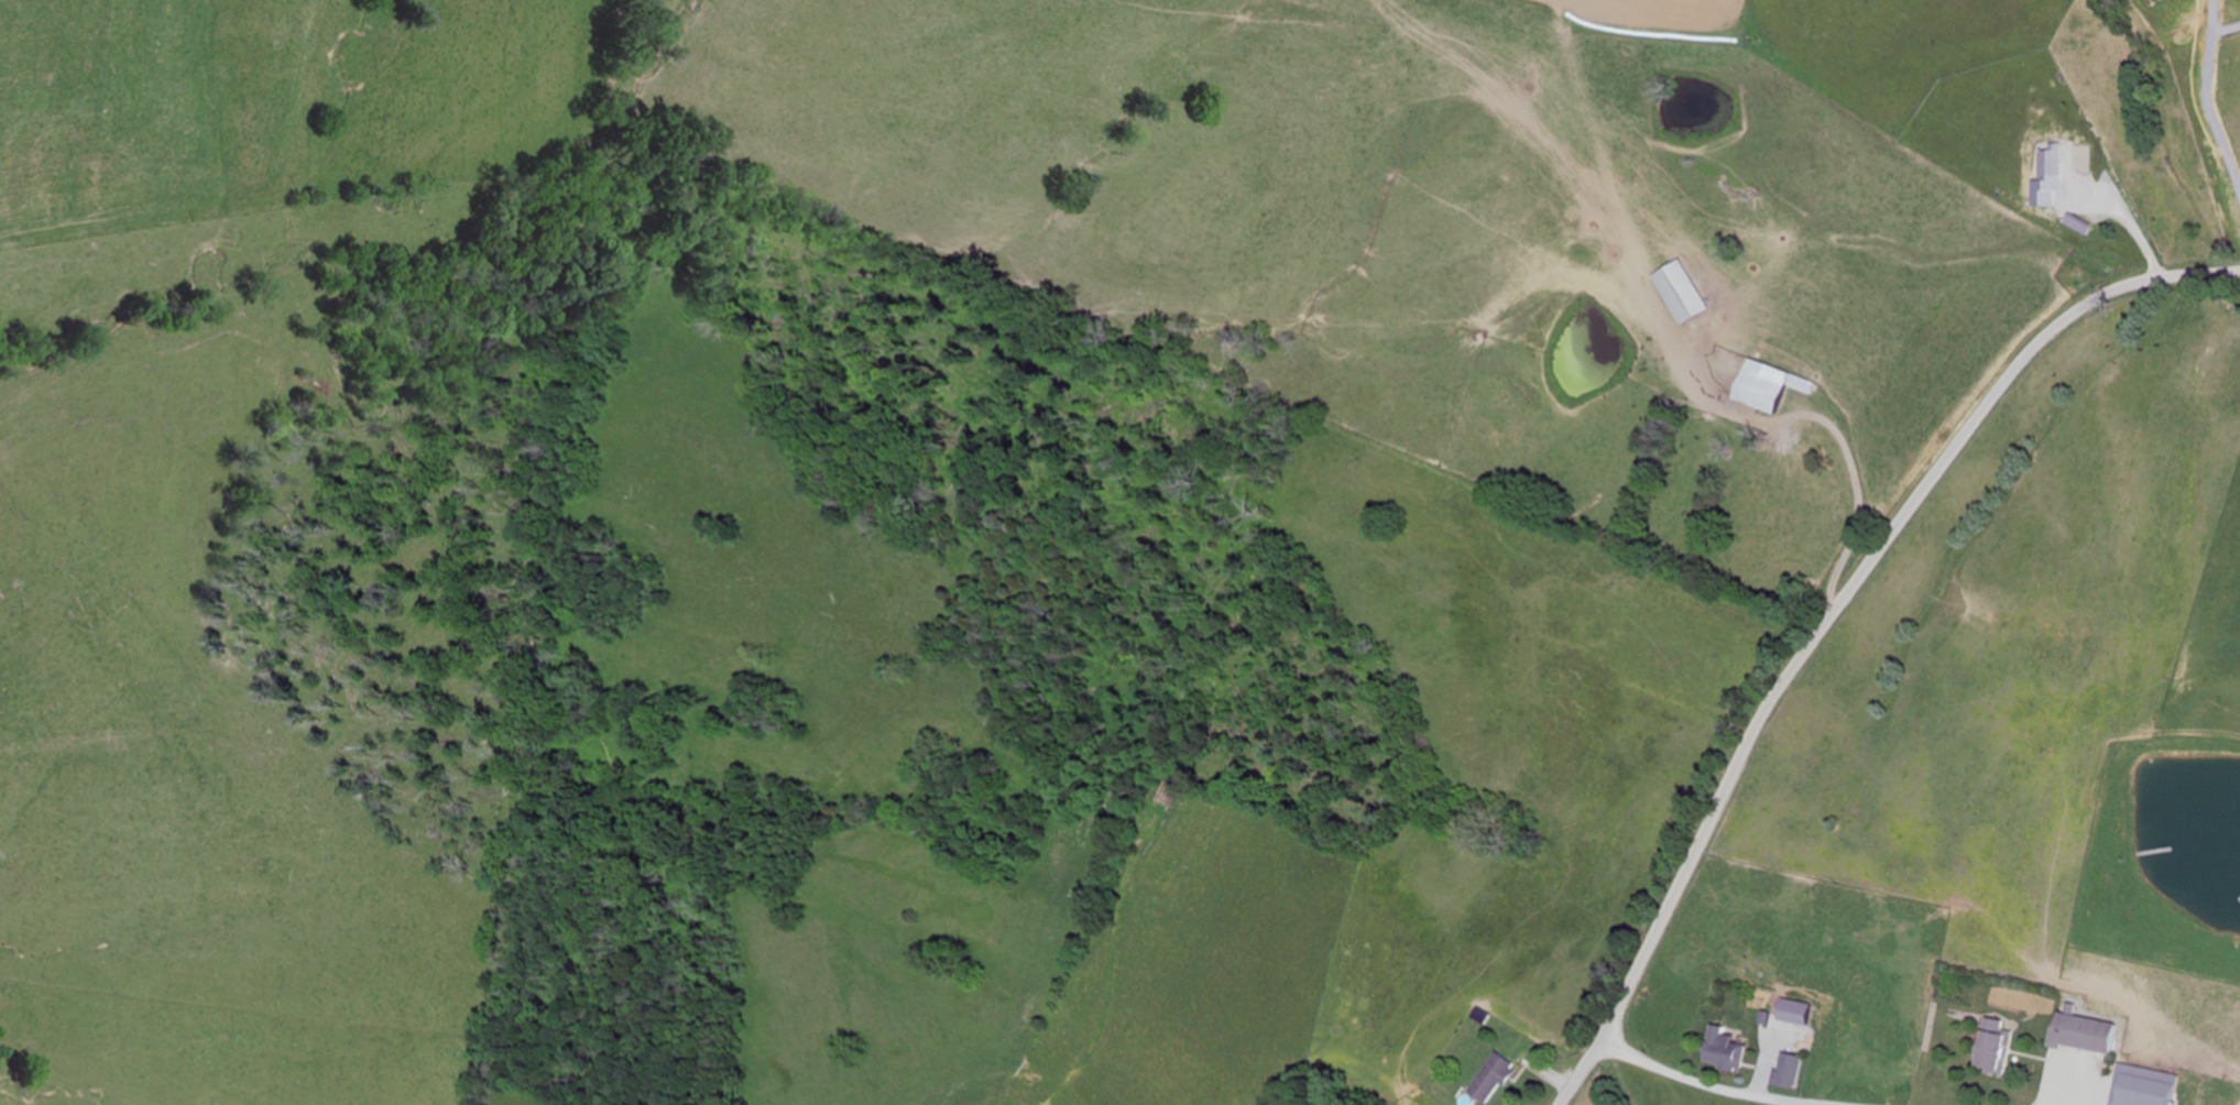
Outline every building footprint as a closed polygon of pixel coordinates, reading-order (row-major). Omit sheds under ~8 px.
[(2038,183),(2062,183),(2062,143),(2048,143),(2048,151),(2038,151),(2038,183)] [(2072,176),(2090,176),(2090,145),(2072,145),(2072,176)] [(1712,310),(1683,260),(1655,276),(1684,327),(1712,310)] [(1790,387),(1816,396),(1821,382),(1752,360),(1738,402),(1781,415),(1790,387)] [(2109,1055),(2114,1022),(2055,1011),(2049,1043),(2109,1055)] [(2012,1029),(2003,1028),(2004,1020),(1984,1016),(1975,1069),(2005,1074),(2012,1029)] [(1745,1070),(1750,1042),(1725,1038),(1727,1026),(1714,1024),(1707,1064),(1745,1070)] [(1489,1104),(1519,1066),(1499,1051),(1469,1089),(1489,1104)] [(1799,1088),(1805,1056),(1781,1052),(1776,1084),(1799,1088)]
